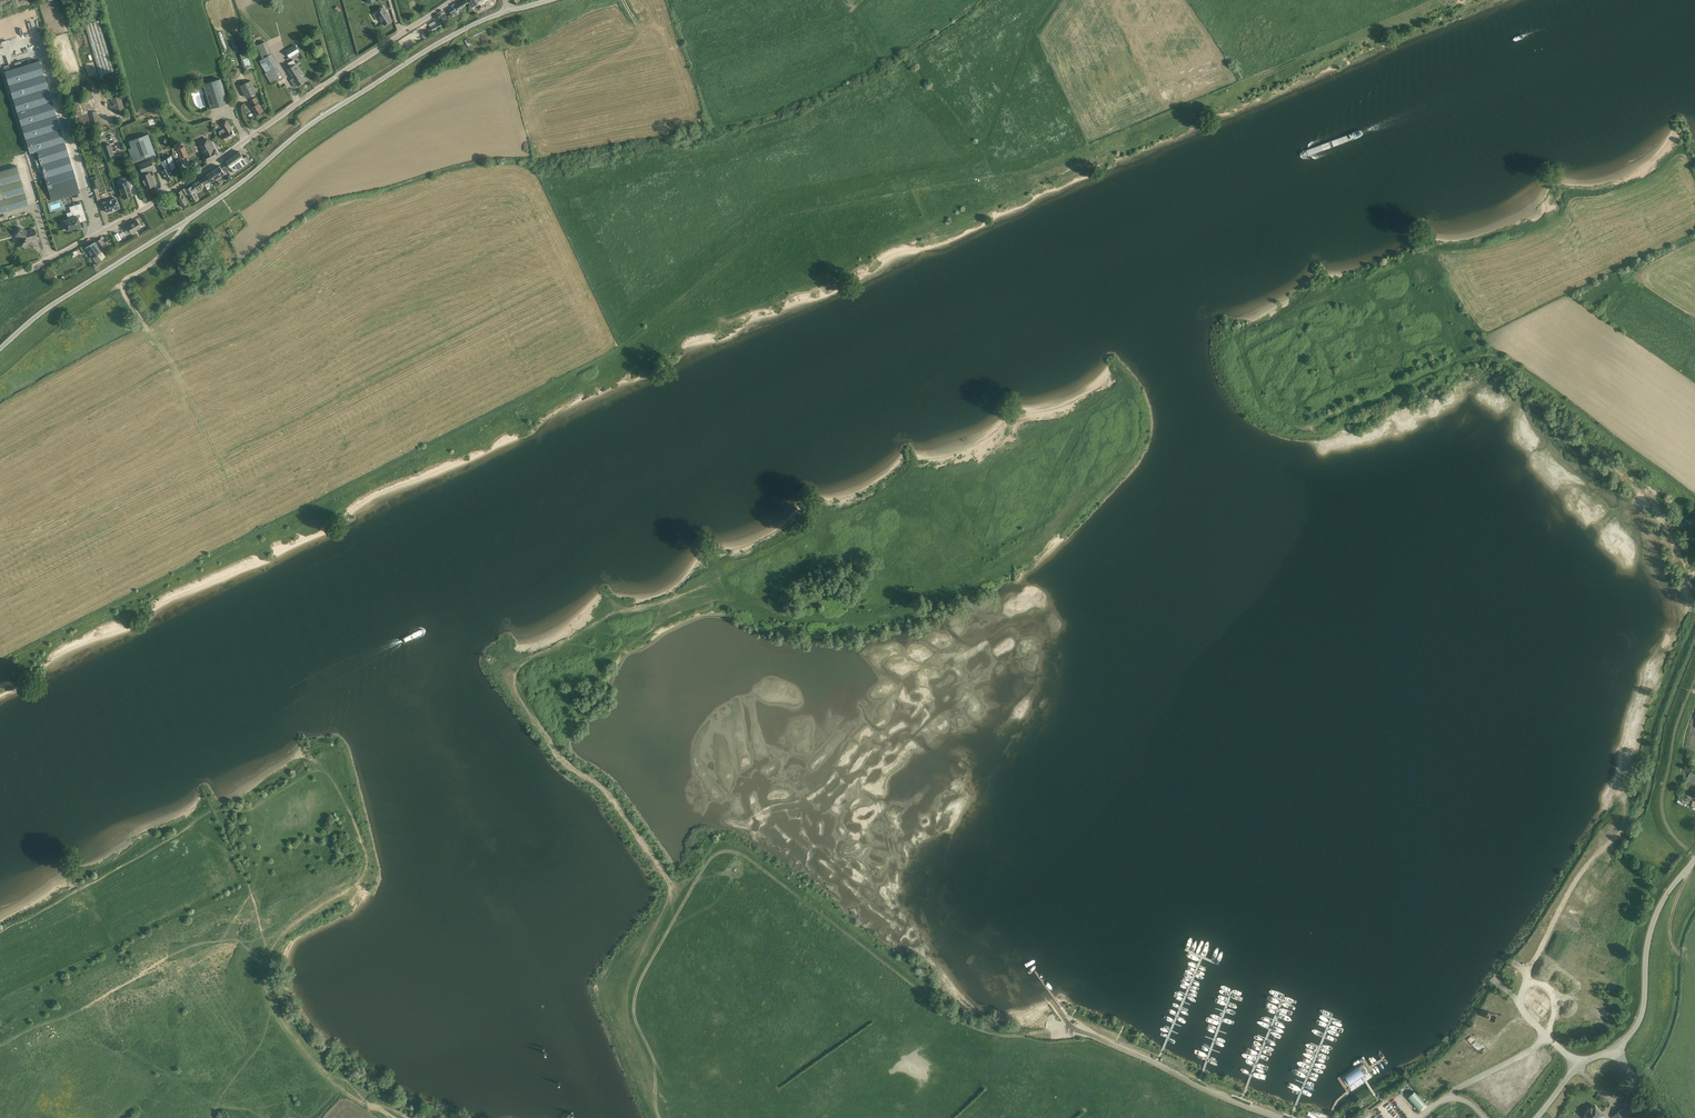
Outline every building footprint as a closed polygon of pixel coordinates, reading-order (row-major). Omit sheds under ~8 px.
[(468,4),(466,0),(465,0),(449,10),(451,14),(468,4)] [(384,26),(392,21),(383,7),(375,12),(384,26)] [(100,75),(114,71),(98,20),(85,24),(100,75)] [(433,32),(443,27),(440,21),(430,27),(433,32)] [(271,53),(265,41),(257,45),(263,59),(259,61),(266,72),(265,73),(272,85),(285,77),(278,66),(278,65),(271,53)] [(295,45),(285,51),(290,58),(300,52),(295,45)] [(239,54),(245,70),(252,67),(246,52),(239,54)] [(30,152),(36,150),(64,141),(63,137),(39,60),(4,71),(30,152)] [(302,75),(303,74),(296,63),(296,64),(293,60),(288,63),(290,67),(288,69),(291,74),(295,72),(297,76),(301,74),(302,75)] [(295,72),(291,74),(294,78),(291,80),(295,87),(298,86),(305,81),(301,75),(302,75),(301,74),(297,76),(295,72)] [(203,84),(211,108),(228,103),(220,78),(203,84)] [(251,81),(240,85),(245,97),(256,92),(251,81)] [(117,89),(109,92),(112,103),(109,104),(111,109),(113,108),(115,112),(124,109),(117,89)] [(77,127),(99,121),(93,97),(85,99),(78,101),(71,103),(77,127)] [(251,100),(254,106),(252,107),(257,115),(263,111),(258,103),(254,98),(251,100)] [(221,123),(224,128),(220,131),(220,133),(220,134),(221,135),(223,136),(226,140),(235,135),(226,120),(221,123)] [(128,149),(132,162),(155,154),(148,134),(128,141),(130,148),(128,149)] [(204,139),(203,138),(197,141),(204,155),(202,156),(206,162),(219,155),(211,140),(210,140),(209,140),(208,137),(204,139)] [(64,141),(36,150),(51,198),(79,190),(64,141)] [(110,144),(102,146),(106,158),(114,155),(110,144)] [(177,149),(181,158),(188,155),(185,146),(177,149)] [(244,157),(239,151),(226,161),(228,164),(225,166),(228,169),(230,167),(235,174),(251,162),(247,155),(246,156),(244,157)] [(176,167),(171,156),(168,158),(167,157),(164,159),(165,160),(161,162),(165,168),(161,170),(168,181),(175,177),(170,169),(172,168),(172,169),(176,167)] [(150,173),(149,173),(148,170),(153,168),(151,160),(139,165),(141,172),(144,171),(145,174),(141,176),(145,188),(153,185),(151,178),(152,178),(150,173)] [(0,213),(29,205),(17,166),(0,171),(0,213)] [(207,175),(211,181),(224,172),(224,173),(225,173),(220,166),(207,175)] [(207,183),(211,181),(207,175),(201,179),(205,184),(207,189),(210,188),(207,183)] [(96,176),(90,178),(94,189),(100,187),(96,176)] [(192,186),(186,189),(185,188),(182,190),(185,195),(188,193),(193,202),(199,199),(195,191),(196,190),(197,191),(204,186),(200,179),(193,183),(194,185),(192,186)] [(123,199),(132,195),(127,181),(118,184),(123,199)] [(183,207),(188,204),(183,194),(184,194),(182,190),(178,192),(180,196),(178,197),(183,207)] [(116,198),(103,203),(106,212),(119,208),(116,198)] [(163,214),(166,212),(163,207),(170,203),(168,199),(164,202),(164,201),(157,205),(163,214)] [(64,228),(66,228),(67,230),(80,226),(79,222),(86,220),(81,203),(70,207),(71,212),(73,211),(75,217),(64,221),(64,223),(63,223),(64,228)] [(136,220),(127,226),(131,233),(141,227),(136,220)] [(26,247),(30,240),(37,238),(34,229),(27,231),(20,228),(16,236),(20,238),(18,243),(26,247)] [(106,245),(101,238),(95,243),(95,242),(85,247),(96,262),(105,256),(100,249),(106,245)] [(1544,1019),(1549,1011),(1535,1000),(1529,1008),(1544,1019)] [(1080,1026),(1090,1032),(1092,1028),(1082,1023),(1080,1026)] [(1363,1076),(1370,1072),(1364,1063),(1342,1078),(1348,1087),(1362,1077),(1363,1076)] [(1414,1091),(1408,1097),(1419,1110),(1426,1104),(1414,1091)] [(1588,1112),(1585,1114),(1586,1116),(1586,1117),(1585,1117),(1595,1117),(1601,1113),(1595,1106),(1592,1108),(1591,1107),(1587,1110),(1588,1112)] [(1613,1117),(1632,1117),(1624,1107),(1612,1117),(1613,1117)]
